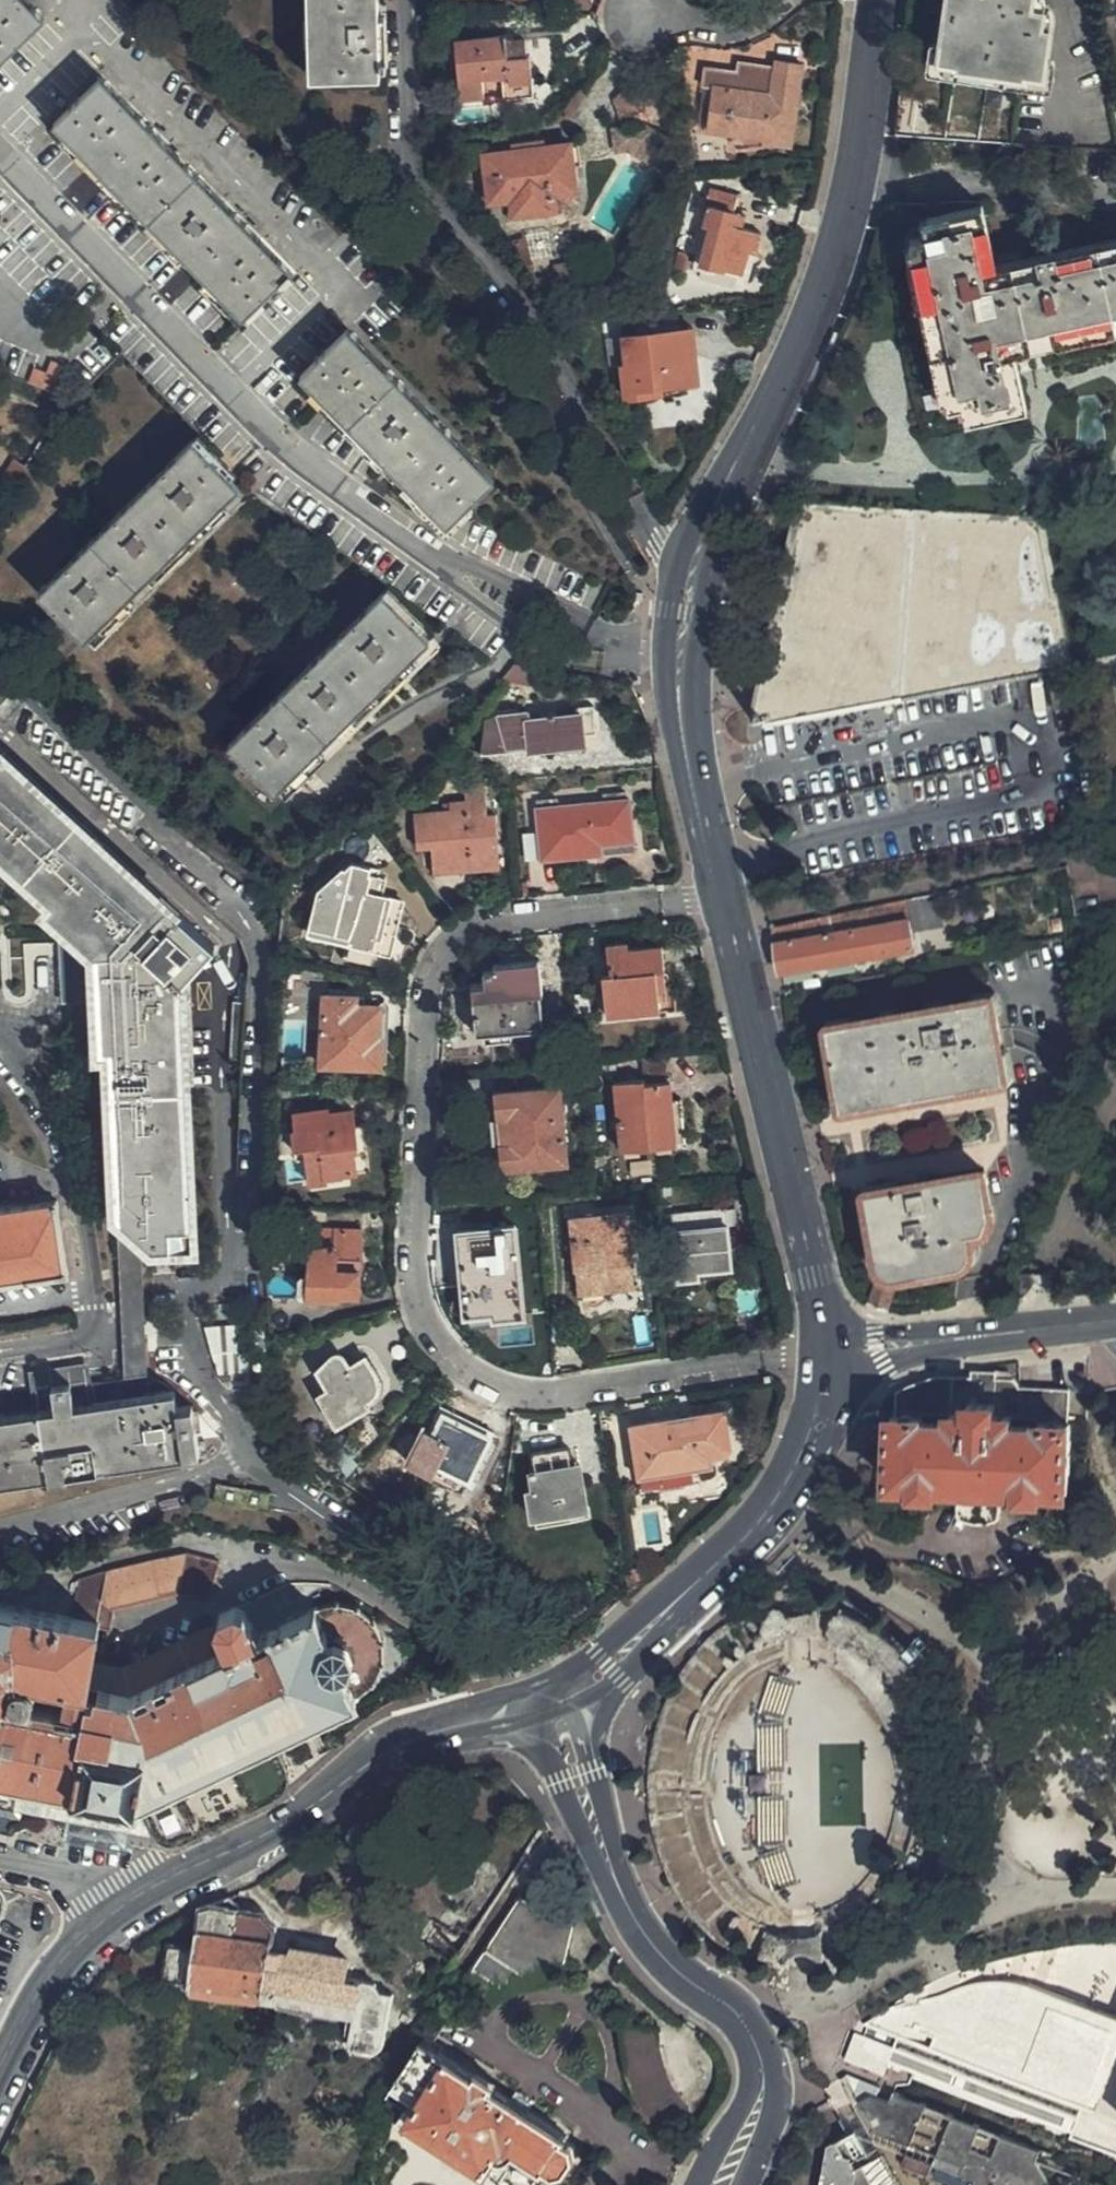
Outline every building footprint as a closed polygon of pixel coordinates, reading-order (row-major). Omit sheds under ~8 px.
[(26,0),(0,0),(0,62),(44,18),(26,0)] [(375,0),(306,0),(308,78),(377,76),(375,0)] [(937,58),(958,61),(959,64),(1021,72),(1021,69),(1042,72),(1048,27),(1041,25),(1043,9),(1030,6),(1031,0),(945,0),(937,58)] [(457,99),(480,97),(479,87),(529,84),(527,58),(524,58),(523,42),(504,43),(503,37),(452,41),(457,99)] [(793,148),(804,66),(775,63),(775,69),(745,65),(744,74),(706,69),(703,88),(710,90),(705,131),(729,135),(731,129),(765,134),(764,144),(793,148)] [(290,270),(101,77),(54,123),(243,316),(290,270)] [(480,103),(530,99),(529,84),(479,87),(480,97),(480,103)] [(574,143),(484,154),(482,159),(484,178),(494,177),(495,193),(491,193),(492,204),(511,203),(512,217),(565,211),(564,192),(580,190),(574,143)] [(743,229),(745,217),(734,214),(737,199),(711,191),(705,209),(710,210),(693,270),(697,276),(742,288),(746,289),(761,234),(743,229)] [(994,263),(981,203),(925,215),(929,232),(911,237),(948,405),(967,402),(971,419),(1025,405),(1013,350),(1115,326),(1115,236),(994,263)] [(495,478),(346,327),(298,374),(447,525),(495,478)] [(698,382),(691,328),(623,336),(626,364),(622,365),(625,398),(651,396),(649,387),(698,382)] [(83,636),(237,485),(192,439),(38,590),(83,636)] [(16,482),(28,461),(17,455),(5,476),(16,482)] [(1072,661),(1046,514),(1005,512),(902,506),(801,500),(800,506),(781,591),(751,725),(786,717),(934,689),(1072,661)] [(326,736),(426,638),(380,592),(226,743),(282,800),(336,747),(326,736)] [(12,689),(0,678),(0,702),(12,689)] [(595,732),(595,730),(592,705),(575,708),(574,714),(564,715),(530,718),(526,717),(526,713),(497,714),(484,716),(480,752),(557,746),(559,753),(579,752),(578,744),(583,744),(582,733),(595,732)] [(143,1394),(142,1241),(153,1253),(192,1251),(186,979),(223,936),(0,747),(0,867),(40,904),(34,910),(84,955),(89,1060),(99,1059),(105,1223),(119,1235),(124,1377),(90,1383),(91,1388),(68,1391),(67,1386),(48,1389),(52,1412),(40,1414),(0,1420),(0,1484),(42,1478),(43,1484),(62,1481),(61,1474),(197,1454),(190,1406),(177,1408),(174,1389),(143,1394)] [(497,867),(494,812),(487,812),(485,779),(472,781),(466,782),(467,800),(449,801),(449,811),(416,814),(416,845),(432,845),(433,871),(497,867)] [(561,806),(537,809),(537,821),(541,860),(570,856),(601,853),(600,844),(633,839),(629,798),(605,801),(561,806)] [(537,821),(537,809),(526,810),(530,861),(541,860),(537,821)] [(634,848),(633,839),(600,844),(601,853),(634,848)] [(389,944),(402,898),(365,889),(369,872),(344,867),(320,881),(307,930),(337,938),(387,951),(389,944)] [(914,947),(905,898),(770,924),(779,973),(914,947)] [(664,967),(661,945),(627,949),(627,943),(606,945),(609,977),(604,978),(608,1017),(675,1010),(672,982),(677,981),(676,966),(664,967)] [(673,944),(661,945),(664,967),(676,966),(673,944)] [(548,994),(546,955),(510,958),(509,949),(497,951),(486,956),(477,962),(472,967),(472,980),(463,981),(462,982),(461,984),(462,1000),(458,1001),(459,1012),(464,1011),(465,1029),(543,1024),(541,994),(548,994)] [(378,1035),(381,996),(362,996),(340,995),(324,994),(321,1042),(320,1063),(331,1063),(380,1064),(381,1036),(378,1035)] [(1005,1076),(991,997),(830,1025),(844,1104),(1005,1076)] [(666,1053),(640,1056),(642,1076),(658,1074),(658,1073),(668,1072),(666,1053)] [(658,1073),(658,1074),(642,1076),(612,1079),(615,1115),(607,1116),(609,1129),(616,1129),(617,1150),(686,1144),(681,1096),(671,1098),(668,1072),(658,1073)] [(564,1162),(558,1089),(493,1095),(498,1167),(564,1162)] [(358,1149),(357,1122),(352,1122),(351,1106),(317,1108),(317,1119),(310,1120),(312,1149),(314,1167),(314,1172),(337,1170),(356,1169),(355,1150),(358,1149)] [(364,1122),(357,1122),(358,1149),(355,1150),(356,1169),(368,1167),(364,1122)] [(979,1230),(975,1209),(990,1205),(985,1171),(871,1192),(883,1261),(886,1266),(890,1270),(896,1272),(904,1272),(958,1261),(963,1260),(966,1257),(970,1252),(972,1246),(969,1232),(979,1230)] [(60,1270),(48,1200),(0,1208),(0,1279),(60,1270)] [(731,1283),(725,1209),(673,1213),(678,1281),(698,1280),(698,1286),(731,1283)] [(632,1288),(624,1212),(567,1218),(575,1294),(632,1288)] [(358,1298),(362,1229),(309,1225),(306,1274),(300,1274),(298,1277),(296,1294),(299,1297),(340,1300),(340,1297),(358,1298)] [(524,1315),(513,1225),(455,1232),(464,1310),(491,1306),(493,1319),(524,1315)] [(879,1306),(889,1309),(894,1287),(875,1279),(868,1301),(879,1306)] [(219,1369),(263,1369),(262,1318),(205,1320),(219,1369)] [(378,1381),(365,1357),(348,1366),(343,1358),(338,1358),(317,1370),(327,1389),(318,1393),(335,1424),(337,1424),(368,1406),(365,1401),(375,1395),(379,1391),(379,1388),(378,1381)] [(33,1366),(40,1414),(52,1412),(48,1389),(67,1386),(68,1391),(91,1388),(90,1383),(86,1358),(33,1366)] [(977,1373),(936,1371),(920,1378),(896,1388),(896,1409),(894,1414),(891,1483),(1065,1487),(1068,1385),(1017,1383),(1009,1369),(979,1368),(977,1373)] [(464,1484),(491,1430),(441,1403),(428,1428),(422,1427),(409,1456),(444,1474),(464,1484)] [(731,1447),(725,1410),(696,1414),(650,1421),(632,1425),(641,1491),(703,1481),(703,1473),(715,1471),(714,1458),(725,1455),(731,1447)] [(588,1507),(580,1462),(572,1462),(568,1447),(534,1452),(536,1467),(531,1469),(533,1488),(528,1490),(531,1516),(557,1512),(574,1509),(588,1507)] [(280,1792),(282,1787),(285,1781),(286,1774),(284,1765),(272,1737),(316,1716),(352,1698),(351,1695),(363,1688),(377,1672),(381,1660),(382,1651),(382,1643),(379,1631),(374,1621),(366,1613),(356,1606),(347,1602),(339,1601),(323,1602),(312,1606),(309,1604),(249,1630),(242,1615),(229,1608),(218,1613),(213,1623),(216,1631),(125,1671),(90,1667),(96,1625),(107,1626),(110,1605),(170,1589),(207,1600),(218,1562),(183,1551),(78,1577),(72,1614),(0,1604),(0,1833),(10,1834),(10,1828),(17,1825),(24,1821),(27,1816),(28,1810),(145,1835),(167,1844),(175,1844),(247,1809),(280,1792)] [(237,1905),(227,1895),(201,1908),(196,1948),(167,1944),(163,1980),(189,1985),(189,1994),(341,2016),(336,2050),(376,2056),(385,2047),(391,1995),(379,1992),(374,1981),(360,1980),(346,1977),(347,1962),(313,1957),(296,1953),(295,1954),(273,1951),(276,1929),(259,1912),(237,1910),(237,1905)] [(565,1964),(569,1948),(574,1925),(557,1922),(552,1920),(520,1899),(476,1965),(463,1987),(492,2005),(514,1993),(552,1983),(565,1964)] [(1096,2010),(1069,2000),(1031,1987),(1017,1983),(1003,1982),(985,1986),(969,1995),(949,2001),(938,2002),(912,2000),(900,2003),(882,2012),(868,2025),(902,2039),(898,2049),(864,2034),(854,2063),(888,2076),(894,2078),(900,2070),(1115,2154),(1115,2018),(1096,2010)] [(678,2093),(668,2072),(660,2046),(657,2029),(626,2028),(626,2058),(630,2078),(635,2090),(644,2108),(651,2122),(662,2136),(689,2109),(678,2093)] [(568,2137),(494,2090),(455,2066),(422,2045),(393,2092),(418,2108),(409,2124),(446,2149),(501,2183),(511,2167),(535,2182),(541,2173),(544,2175),(548,2171),(552,2174),(558,2174),(569,2172),(578,2160),(574,2145),(566,2140),(568,2137)] [(1041,2157),(1044,2147),(891,2084),(888,2090),(870,2083),(849,2102),(862,2124),(855,2128),(825,2152),(819,2184),(1069,2184),(1041,2157)]
